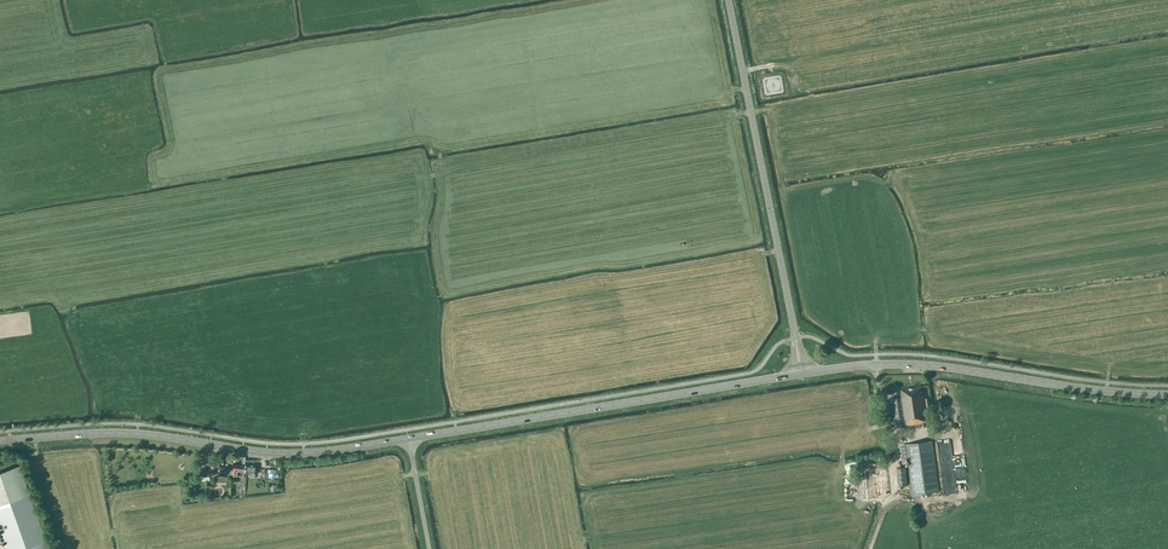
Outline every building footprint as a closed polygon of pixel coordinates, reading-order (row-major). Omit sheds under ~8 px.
[(928,421),(925,405),(929,405),(928,398),(924,399),(924,394),(923,394),(922,386),(900,389),(902,397),(891,399),(891,400),(886,401),(887,407),(892,407),(895,427),(922,424),(922,422),(928,421)] [(906,444),(914,495),(940,491),(932,440),(906,444)] [(219,475),(227,476),(229,463),(220,461),(219,469),(220,470),(219,475)] [(235,471),(235,474),(244,475),(245,466),(233,464),(232,465),(231,464),(230,470),(229,476),(233,477),(233,471),(235,471)] [(250,478),(254,478),(255,471),(257,471),(258,465),(246,464),(245,473),(250,474),(250,478)] [(20,466),(0,473),(0,505),(16,548),(49,548),(20,466)] [(896,468),(898,486),(907,485),(905,467),(896,468)] [(212,477),(213,469),(199,469),(199,476),(200,476),(200,478),(209,479),(210,476),(212,477)] [(280,477),(280,469),(266,469),(266,477),(271,477),(271,478),(279,478),(279,477),(280,477)] [(958,491),(968,490),(966,470),(957,471),(958,491)]
